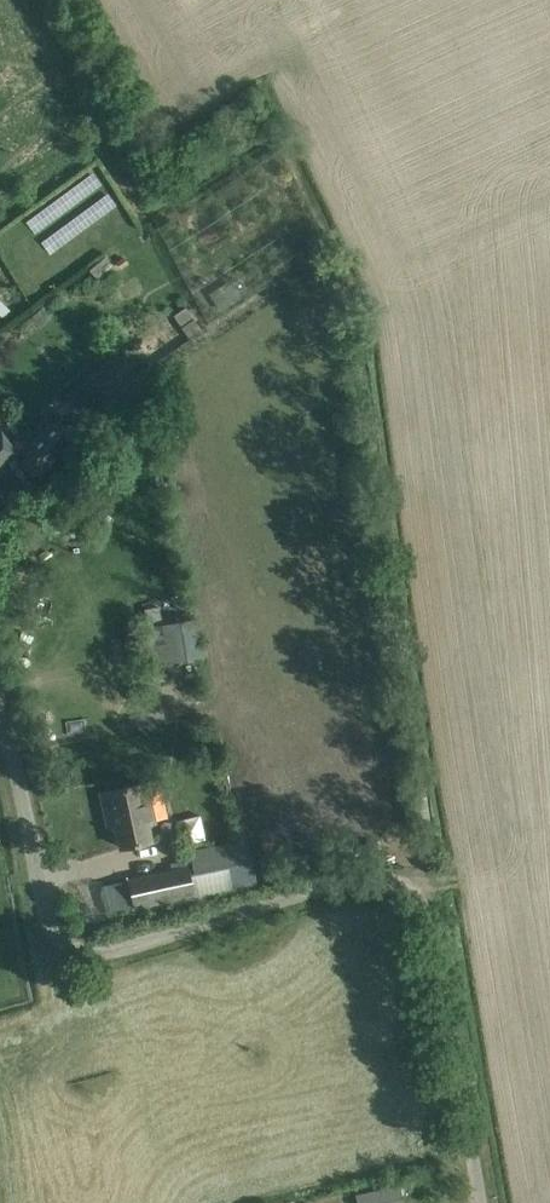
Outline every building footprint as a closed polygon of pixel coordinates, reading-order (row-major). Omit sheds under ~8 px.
[(122,255),(115,260),(120,268),(128,262),(122,255)] [(99,280),(114,268),(104,256),(89,268),(99,280)] [(208,293),(219,310),(240,296),(229,279),(208,293)] [(22,463),(35,477),(78,438),(73,434),(144,369),(203,331),(185,305),(124,348),(53,414),(58,420),(26,450),(31,455),(22,463)] [(0,431),(0,464),(15,453),(0,431)] [(142,664),(207,655),(201,616),(136,626),(142,664)] [(121,847),(150,840),(146,823),(155,821),(146,781),(100,792),(105,816),(114,814),(121,847)] [(205,838),(199,814),(176,820),(181,843),(205,838)] [(171,870),(128,879),(134,905),(170,897),(174,918),(198,912),(196,902),(194,892),(200,891),(194,865),(171,870)] [(109,911),(131,905),(123,879),(101,885),(109,911)] [(355,1194),(357,1202),(404,1202),(400,1184),(355,1194)]
